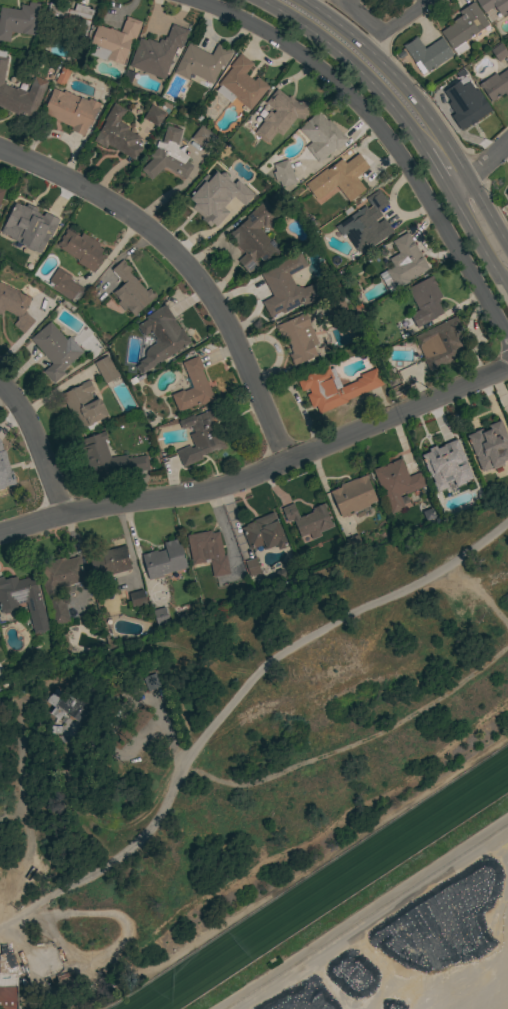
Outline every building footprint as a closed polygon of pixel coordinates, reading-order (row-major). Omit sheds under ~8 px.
[(484,13),(476,0),(507,0),(507,11),(501,16),(494,6),(484,13)] [(9,42),(0,41),(0,7),(20,10),(21,4),(28,6),(29,2),(40,3),(35,36),(11,32),(9,42)] [(452,21),(460,15),(458,12),(473,2),(481,13),(480,14),(487,25),(463,41),(468,48),(457,56),(452,49),(440,32),(453,23),(452,21)] [(73,10),(75,3),(88,7),(87,9),(92,10),(83,43),(41,30),(49,3),(73,10)] [(109,29),(109,28),(120,32),(126,17),(141,22),(135,39),(132,38),(130,43),(133,44),(130,53),(127,52),(124,59),(126,59),(123,65),(106,59),(105,61),(87,54),(97,25),(109,29)] [(163,79),(129,65),(139,38),(146,41),(146,39),(158,43),(159,39),(163,40),(165,36),(167,37),(172,24),(188,30),(181,47),(176,45),(163,79)] [(452,55),(427,73),(418,60),(414,63),(402,45),(415,36),(424,49),(440,37),(452,55)] [(497,61),(490,50),(501,43),(507,54),(497,61)] [(211,55),(217,44),(232,52),(226,62),(225,62),(224,64),(225,65),(224,67),(221,65),(212,84),(190,73),(187,79),(174,72),(188,44),(211,55)] [(249,110),(233,98),(230,102),(216,91),(219,86),(217,85),(231,67),(229,66),(240,53),(252,64),(245,74),(253,81),(257,77),(268,86),(249,110)] [(17,115),(0,108),(0,57),(7,58),(2,84),(12,88),(13,86),(27,93),(34,77),(48,83),(32,119),(18,113),(17,115)] [(63,86),(54,82),(62,65),(71,69),(63,86)] [(497,75),(507,68),(507,93),(505,95),(504,93),(491,102),(479,84),(486,79),(485,78),(494,71),(497,75)] [(460,103),(465,99),(463,97),(462,97),(450,80),(463,71),(476,89),(477,89),(492,110),(476,121),(478,124),(473,128),(470,124),(460,131),(450,116),(463,107),(460,103)] [(90,125),(88,124),(83,136),(70,130),(71,127),(41,113),(53,88),(62,93),(63,91),(79,98),(80,97),(87,101),(88,98),(100,104),(90,125)] [(309,102),(307,116),(305,116),(304,119),(295,118),(281,136),(276,132),(267,143),(254,132),(263,121),(261,120),(269,111),(272,113),(274,111),(265,103),(277,88),(287,97),(289,95),(295,100),(309,102)] [(107,144),(105,148),(93,141),(105,121),(103,120),(113,103),(126,111),(120,121),(128,127),(127,130),(140,138),(136,144),(142,148),(134,161),(107,144)] [(157,127),(142,119),(150,105),(165,113),(157,127)] [(298,129),(317,111),(327,121),(328,120),(347,140),(336,150),(334,149),(318,163),(309,152),(309,151),(305,146),(310,142),(298,129)] [(200,125),(214,136),(205,149),(191,138),(200,125)] [(151,180),(140,170),(152,158),(149,155),(157,147),(160,150),(162,149),(163,150),(165,144),(162,143),(166,126),(181,130),(176,145),(178,146),(177,148),(188,157),(184,161),(192,166),(185,179),(164,166),(151,180)] [(327,169),(341,158),(345,163),(358,153),(368,167),(355,177),(364,189),(349,202),(335,185),(317,200),(304,185),(326,168),(327,169)] [(296,183),(281,188),(278,181),(276,182),(272,172),(275,171),(272,164),(287,159),(296,183)] [(205,214),(201,218),(199,217),(197,216),(194,213),(194,212),(193,210),(194,209),(192,207),(189,209),(180,200),(195,187),(197,189),(205,181),(215,192),(217,190),(223,190),(230,182),(233,182),(235,185),(233,186),(247,201),(237,212),(227,203),(219,211),(228,219),(219,228),(205,214)] [(367,209),(370,206),(365,198),(378,189),(388,204),(378,211),(381,215),(375,220),(377,223),(384,218),(393,231),(358,255),(344,234),(341,236),(334,227),(365,206),(367,209)] [(12,202),(16,204),(19,197),(32,204),(30,208),(41,214),(42,212),(56,219),(49,233),(36,227),(36,229),(34,228),(31,234),(15,227),(13,232),(1,226),(12,202)] [(264,200),(277,215),(274,218),(275,220),(268,226),(267,225),(264,227),(262,225),(258,228),(269,240),(267,242),(275,250),(268,257),(269,257),(266,260),(265,259),(262,261),(258,257),(254,261),(258,266),(248,274),(237,261),(245,254),(228,235),(251,214),(250,213),(264,200)] [(99,244),(97,246),(102,249),(99,254),(103,256),(93,273),(77,263),(78,260),(59,248),(60,247),(56,244),(66,229),(79,237),(82,233),(99,244)] [(428,268),(408,280),(409,281),(389,293),(378,274),(393,265),(389,258),(398,253),(391,241),(407,232),(428,268)] [(306,265),(289,275),(294,286),(302,288),(316,282),(322,297),(303,305),(299,304),(281,314),(280,311),(269,317),(260,302),(271,296),(260,274),(299,252),(306,265)] [(134,316),(126,308),(124,311),(116,303),(119,301),(113,294),(123,284),(110,270),(123,258),(130,266),(126,270),(146,291),(148,288),(155,296),(134,316)] [(70,276),(69,279),(84,289),(77,301),(72,298),(70,300),(51,288),(51,287),(47,284),(57,267),(70,276)] [(407,288),(431,276),(436,286),(435,286),(441,297),(437,299),(439,302),(437,303),(442,314),(416,328),(409,315),(418,310),(407,288)] [(21,316),(0,305),(0,283),(30,298),(21,316)] [(359,301),(365,312),(353,318),(347,307),(359,301)] [(140,375),(135,366),(140,363),(138,361),(145,357),(144,354),(144,353),(145,350),(147,349),(149,347),(155,343),(151,335),(152,335),(151,332),(143,336),(136,325),(147,319),(145,316),(165,305),(179,330),(181,328),(190,343),(140,375)] [(312,346),(317,356),(293,366),(288,355),(292,353),(284,336),(280,337),(275,326),(304,313),(306,317),(307,316),(309,320),(308,320),(318,343),(312,346)] [(422,357),(423,357),(413,337),(455,316),(461,328),(456,330),(464,345),(460,347),(464,354),(429,372),(422,357)] [(65,340),(69,337),(82,352),(61,371),(64,374),(53,383),(42,371),(51,363),(30,339),(49,322),(65,340)] [(93,363),(107,355),(118,376),(105,383),(93,363)] [(181,363),(197,356),(203,369),(201,370),(213,399),(199,405),(198,403),(177,412),(170,395),(182,390),(183,391),(192,388),(181,363)] [(319,414),(315,406),(311,408),(305,394),(309,393),(307,389),(301,391),(296,379),(327,366),(329,369),(333,367),(341,387),(356,380),(356,379),(360,377),(359,375),(375,368),(382,385),(346,400),(347,402),(319,414)] [(95,394),(91,396),(93,401),(98,398),(107,416),(95,421),(97,426),(88,431),(86,426),(79,429),(74,417),(71,417),(65,403),(61,404),(57,396),(81,385),(80,383),(89,380),(95,394)] [(193,415),(194,416),(216,407),(222,421),(217,423),(221,434),(219,435),(225,447),(218,450),(217,448),(200,456),(202,459),(182,467),(175,451),(189,445),(190,448),(194,447),(188,435),(193,433),(190,426),(181,430),(178,421),(193,415)] [(498,436),(507,432),(507,450),(507,451),(504,453),(503,452),(489,457),(490,460),(481,464),(480,462),(475,463),(461,430),(479,423),(485,438),(496,433),(498,436)] [(141,471),(141,472),(129,474),(129,473),(89,479),(88,468),(80,448),(83,447),(81,440),(104,431),(107,439),(103,440),(110,457),(126,455),(127,458),(146,455),(149,470),(141,471)] [(429,449),(430,452),(457,440),(467,464),(458,469),(458,470),(440,478),(445,488),(434,493),(417,454),(429,449)] [(20,498),(0,505),(0,455),(7,474),(10,473),(20,498)] [(372,470),(400,458),(408,477),(419,472),(425,486),(405,494),(404,492),(398,494),(404,508),(390,514),(372,470)] [(365,474),(376,501),(368,504),(369,506),(352,513),(351,515),(350,516),(348,517),(345,517),(341,518),(331,494),(330,494),(329,491),(340,487),(339,485),(365,474)] [(479,482),(484,496),(466,503),(465,502),(462,503),(457,491),(461,490),(461,489),(479,482)] [(298,518),(311,512),(311,511),(313,510),(312,508),(323,503),(325,508),(324,508),(330,523),(332,522),(333,526),(319,532),(320,536),(311,540),(309,534),(300,538),(293,522),(292,522),(291,520),(286,522),(281,508),(293,503),(298,518)] [(287,546),(277,550),(275,545),(263,550),(261,545),(249,550),(240,528),(245,526),(245,524),(251,522),(253,523),(254,522),(253,520),(273,512),(287,546)] [(223,556),(225,555),(229,573),(213,577),(209,559),(206,559),(207,562),(192,564),(186,535),(210,530),(210,532),(213,533),(218,532),(223,556)] [(363,547),(350,553),(345,540),(357,534),(363,547)] [(187,567),(162,575),(162,576),(148,580),(141,555),(156,550),(156,552),(165,549),(163,543),(178,539),(187,567)] [(108,575),(108,574),(94,578),(88,555),(124,545),(131,569),(108,575)] [(37,564),(64,557),(65,560),(79,556),(84,575),(83,576),(85,581),(56,588),(58,595),(62,594),(69,621),(53,626),(37,564)] [(260,573),(249,577),(244,561),(255,557),(260,573)] [(1,613),(0,610),(0,577),(2,577),(3,580),(16,576),(17,581),(34,576),(48,630),(34,634),(26,602),(17,604),(18,609),(9,611),(9,612),(4,614),(2,613),(1,613)] [(142,589),(146,604),(132,608),(128,593),(142,589)] [(164,607),(169,623),(157,626),(152,611),(164,607)] [(142,678),(157,671),(163,685),(147,691),(142,678)] [(59,721),(61,715),(79,723),(87,705),(52,689),(45,704),(52,707),(48,716),(59,721)] [(16,975),(17,1008),(0,1008),(0,955),(0,948),(6,948),(6,953),(11,953),(22,975),(16,975)]
